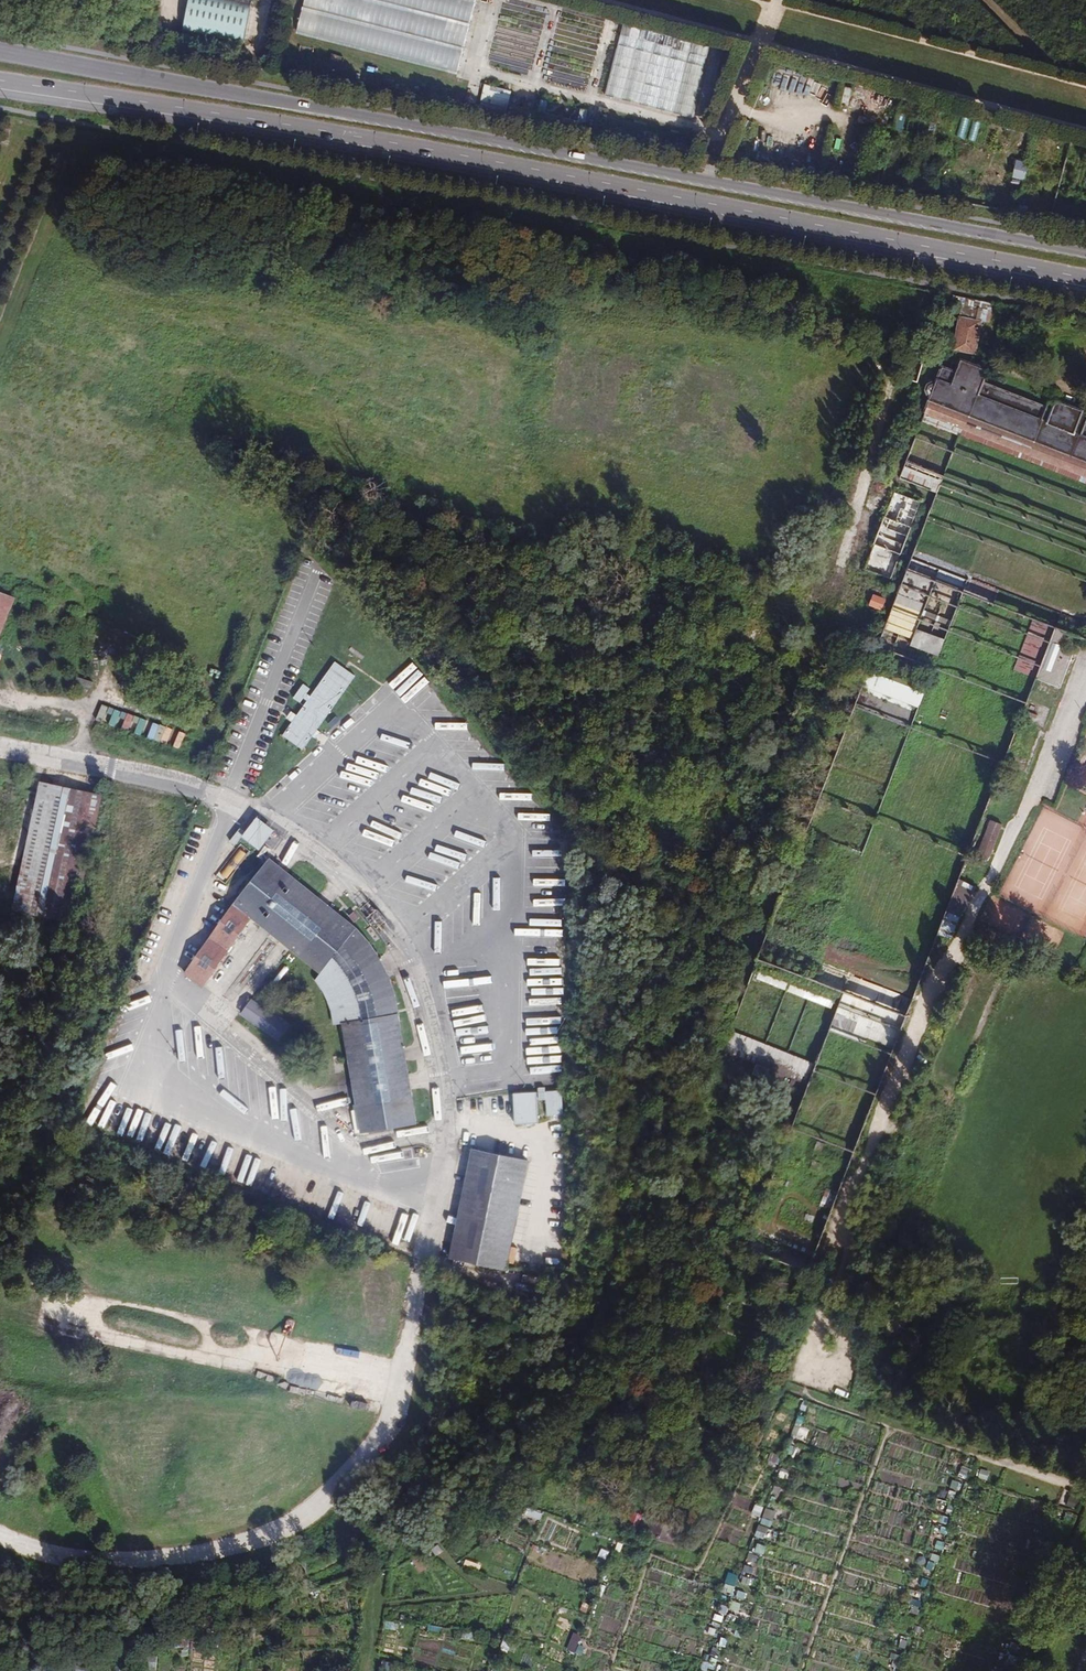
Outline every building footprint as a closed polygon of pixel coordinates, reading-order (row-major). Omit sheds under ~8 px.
[(184,28),(244,42),(252,0),(189,0),(184,28)] [(296,33),(458,73),(476,0),(304,0),(296,33)] [(1,4),(0,7),(0,20),(7,22),(11,8),(1,4)] [(711,47),(623,24),(604,95),(692,118),(711,47)] [(481,101),(508,108),(512,91),(485,84),(481,101)] [(1029,164),(1016,161),(1012,179),(1025,182),(1029,164)] [(988,315),(974,312),(974,339),(987,339),(988,315)] [(947,391),(1085,442),(1085,390),(1071,385),(1068,392),(1059,389),(1057,395),(992,371),(996,359),(969,350),(965,360),(959,358),(957,363),(953,361),(948,375),(952,377),(947,391)] [(938,491),(943,479),(907,464),(902,477),(938,491)] [(871,559),(893,566),(904,533),(882,525),(871,559)] [(0,591),(0,646),(19,598),(0,591)] [(941,655),(946,638),(918,628),(912,645),(941,655)] [(1022,650),(1034,654),(1040,637),(1028,633),(1022,650)] [(1054,670),(1060,643),(1053,642),(1047,668),(1054,670)] [(1026,674),(1031,660),(1019,656),(1014,669),(1026,674)] [(292,722),(283,734),(304,748),(356,676),(336,661),(311,695),(308,693),(311,688),(304,683),(294,698),(301,703),(304,698),(307,701),(297,714),(292,710),(286,718),(292,722)] [(867,688),(922,704),(927,688),(871,672),(867,688)] [(103,704),(97,719),(144,735),(146,727),(147,728),(149,720),(103,704)] [(96,794),(42,782),(14,908),(68,920),(96,794)] [(667,811),(659,808),(650,833),(658,835),(667,811)] [(1013,815),(1000,809),(985,844),(1000,850),(1013,815)] [(680,815),(672,812),(663,837),(671,839),(680,815)] [(243,836),(264,851),(273,840),(272,839),(279,830),(259,815),(247,832),(240,827),(229,842),(235,847),(243,836)] [(184,973),(202,987),(251,918),(320,974),(315,980),(325,995),(330,1007),(334,1025),(342,1024),(360,1133),(417,1125),(408,1068),(406,1052),(403,1037),(396,997),(392,983),(387,969),(379,955),(370,942),(357,929),(316,895),(270,857),(242,892),(184,973)] [(851,976),(833,1030),(896,1051),(914,997),(851,976)] [(240,1015),(279,1042),(291,1024),(252,999),(240,1015)] [(733,1032),(725,1053),(806,1081),(813,1061),(733,1032)] [(516,1123),(540,1122),(538,1100),(546,1100),(547,1115),(564,1114),(562,1088),(514,1091),(516,1123)] [(397,1144),(424,1142),(423,1135),(397,1137),(397,1144)] [(474,1148),(452,1257),(508,1270),(532,1160),(474,1148)] [(807,1437),(809,1428),(798,1425),(796,1434),(807,1437)] [(959,1476),(968,1479),(971,1469),(962,1466),(959,1476)] [(954,1499),(960,1482),(954,1480),(948,1497),(954,1499)] [(1070,1495),(1068,1506),(1078,1508),(1080,1497),(1070,1495)] [(752,1514),(761,1517),(764,1506),(756,1503),(752,1514)] [(757,1535),(767,1539),(776,1511),(766,1507),(757,1535)] [(932,1514),(931,1521),(948,1524),(949,1517),(932,1514)] [(764,1555),(767,1545),(758,1542),(755,1552),(764,1555)] [(749,1553),(747,1564),(756,1566),(759,1555),(749,1553)] [(926,1570),(933,1572),(939,1555),(932,1553),(926,1570)] [(423,1555),(414,1559),(419,1572),(429,1568),(423,1555)] [(734,1594),(738,1574),(728,1572),(724,1592),(734,1594)] [(429,1625),(428,1632),(441,1634),(442,1627),(429,1625)] [(576,1654),(582,1635),(573,1633),(567,1651),(576,1654)] [(503,1641),(501,1649),(515,1652),(517,1645),(503,1641)]
